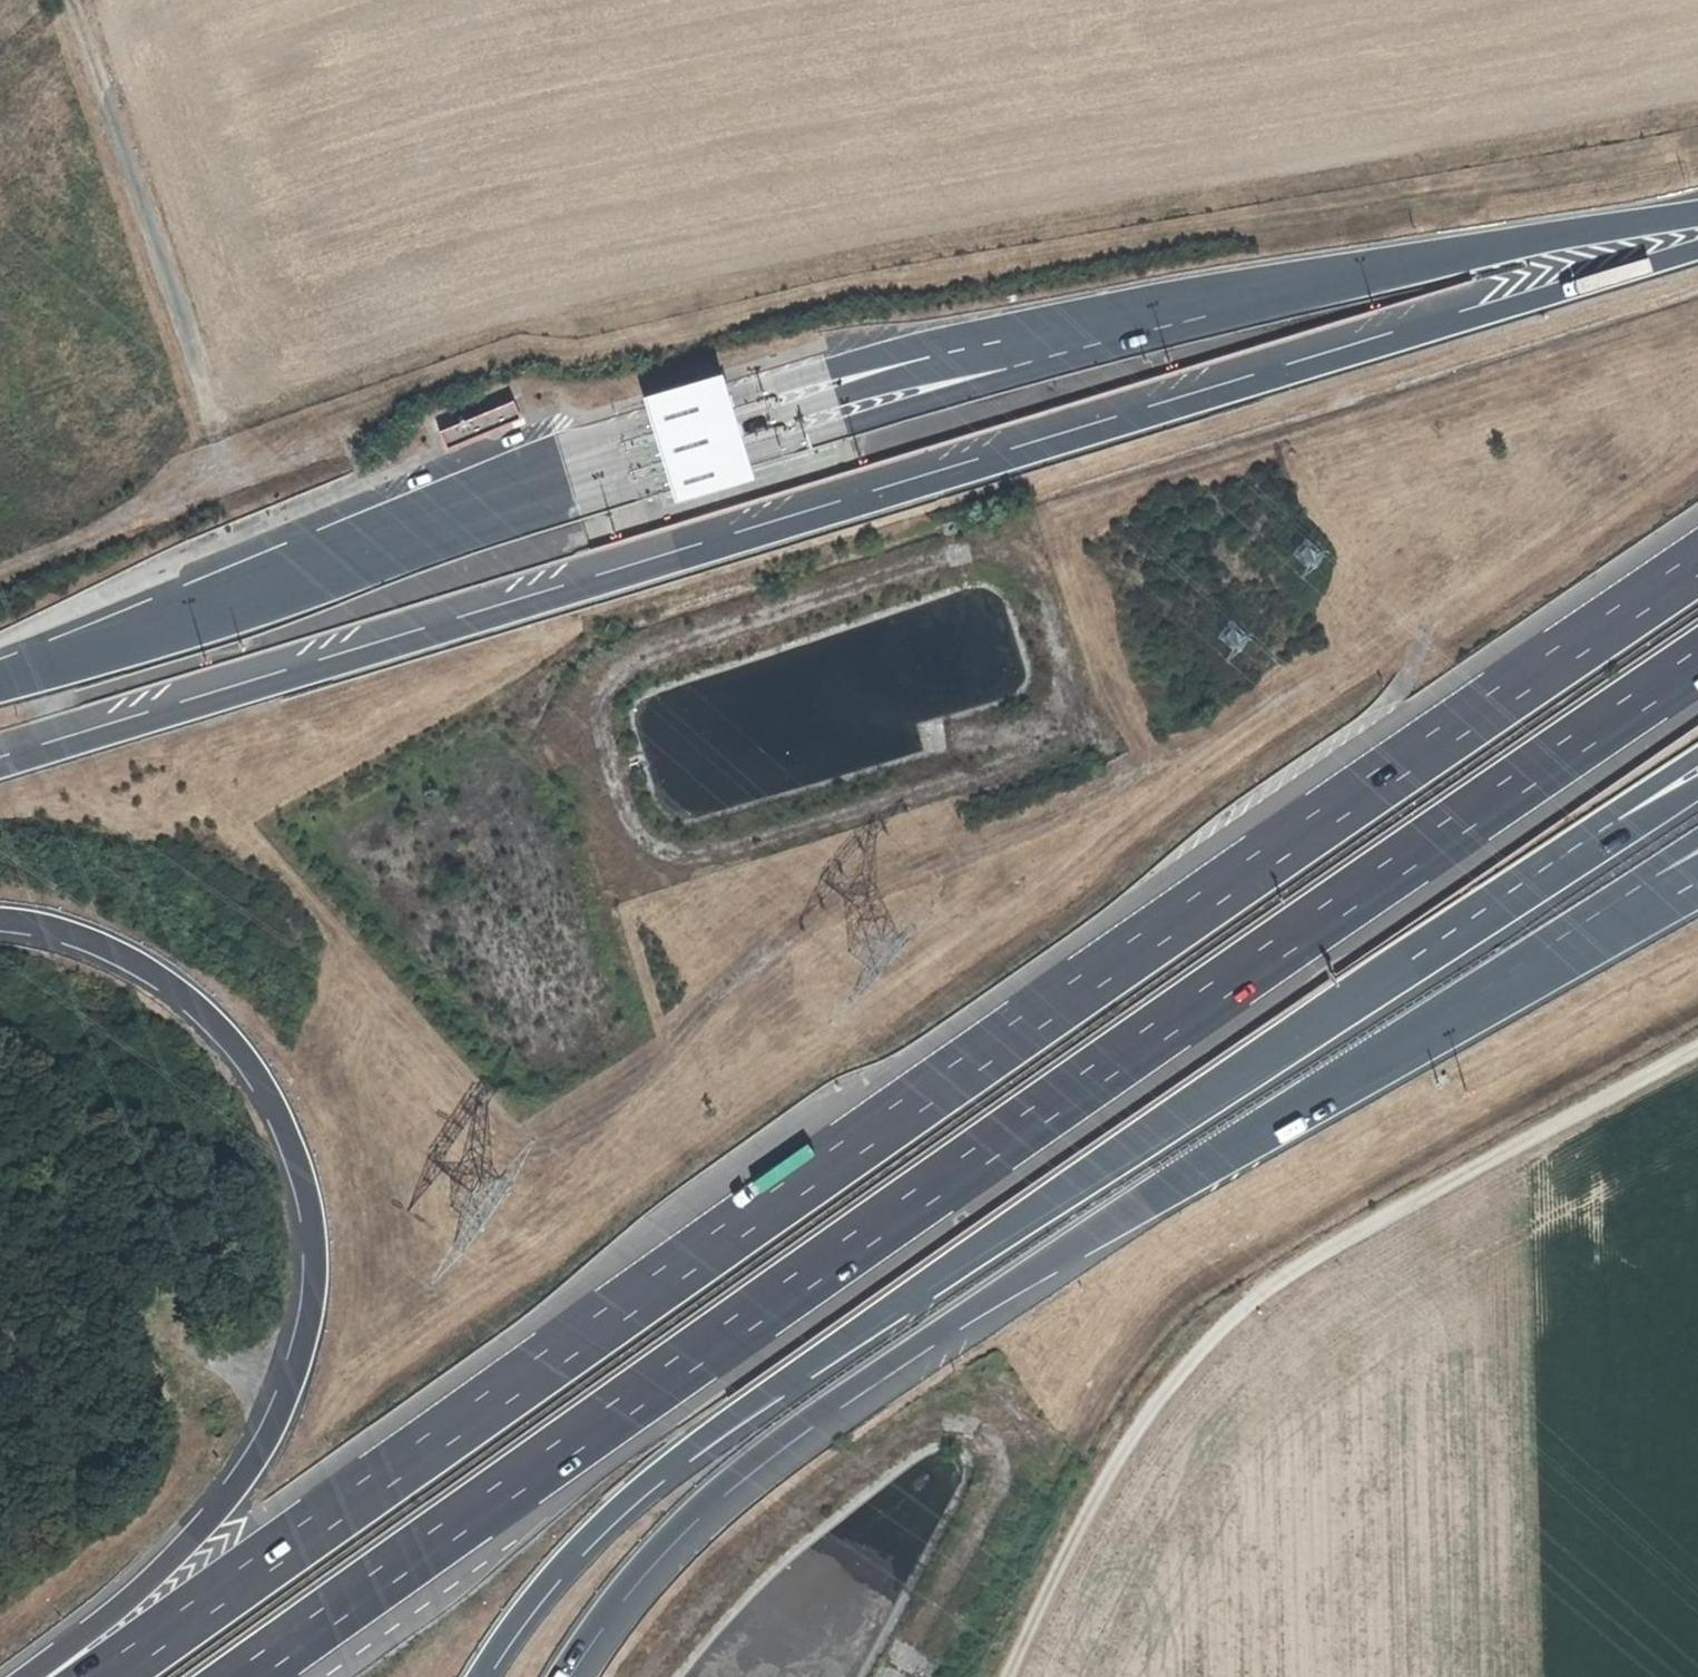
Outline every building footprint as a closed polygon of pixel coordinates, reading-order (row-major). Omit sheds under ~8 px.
[(733,371),(654,394),(684,494),(762,470),(733,371)] [(527,415),(520,397),(443,429),(451,448),(527,415)] [(579,494),(583,511),(609,505),(605,488),(579,494)]
